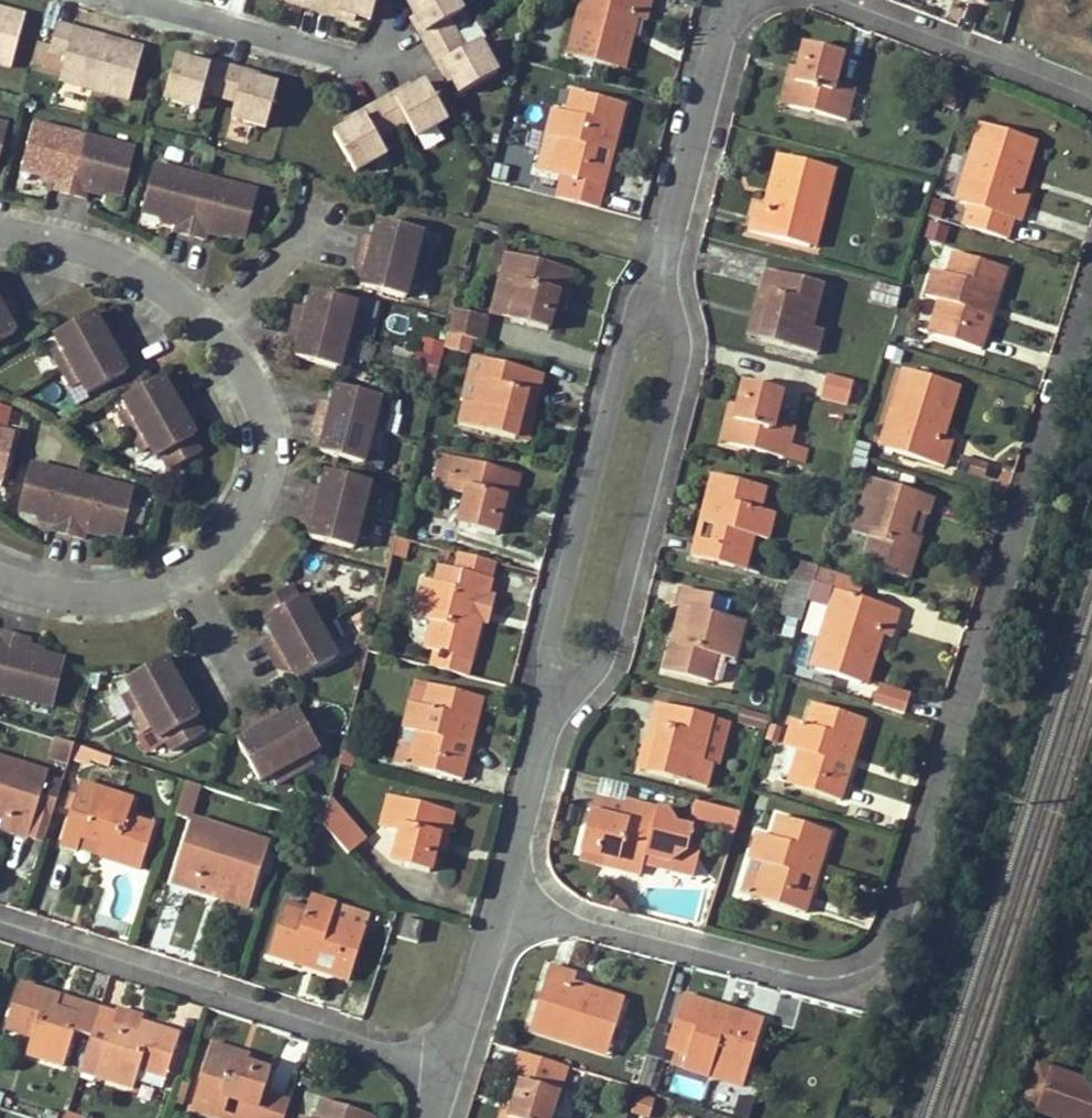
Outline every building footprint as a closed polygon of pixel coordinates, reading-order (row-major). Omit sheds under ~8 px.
[(348,11),(352,13),(371,18),(376,0),(291,0),(290,4),(340,18),(342,10),(348,11)] [(424,18),(428,24),(421,28),(445,70),(449,77),(457,73),(460,78),(469,95),(502,76),(481,42),(468,50),(453,23),(465,16),(456,0),(420,0),(415,3),(420,11),(424,18)] [(572,58),(588,0),(581,0),(566,57),(572,58)] [(572,58),(618,70),(628,33),(618,31),(621,22),(630,18),(638,21),(645,23),(651,0),(588,0),(572,58)] [(13,61),(27,11),(3,5),(0,14),(0,58),(13,61)] [(345,20),(348,11),(342,10),(340,18),(345,20)] [(421,28),(428,24),(424,18),(418,22),(421,28)] [(624,71),(638,21),(630,18),(621,22),(618,31),(628,33),(618,70),(624,71)] [(96,76),(95,84),(130,94),(144,43),(121,37),(119,47),(95,40),(97,30),(92,29),(60,19),(51,52),(67,57),(64,67),(96,76)] [(121,37),(97,30),(95,40),(119,47),(121,37)] [(789,107),(846,123),(854,91),(835,85),(843,55),(806,45),(799,69),(789,107)] [(194,60),(202,62),(204,54),(196,52),(194,60)] [(280,82),(258,76),(251,75),(253,68),(249,67),(244,65),(210,56),(204,54),(202,62),(194,60),(177,55),(166,100),(199,109),(203,95),(235,104),(231,118),(268,128),(280,82)] [(777,104),(789,107),(799,69),(787,66),(777,104)] [(253,68),(251,75),(258,76),(259,70),(253,68)] [(460,78),(457,73),(449,77),(452,83),(460,78)] [(424,87),(410,96),(402,100),(398,94),(392,97),(355,119),(351,121),(355,129),(348,133),(334,141),(356,177),(389,158),(381,144),(408,128),(417,142),(447,124),(424,87)] [(398,94),(402,100),(410,96),(405,89),(398,94)] [(594,161),(597,150),(601,137),(615,142),(625,105),(573,91),(567,113),(553,109),(537,168),(562,176),(556,199),(598,209),(609,166),(594,161)] [(89,196),(93,185),(124,193),(137,146),(37,119),(25,166),(56,175),(53,186),(89,196)] [(348,133),(355,129),(351,121),(349,122),(344,125),(348,133)] [(1,173),(14,125),(0,122),(0,173),(1,173)] [(986,125),(981,123),(956,201),(962,203),(986,125)] [(1013,171),(1021,174),(1031,139),(986,125),(962,203),(971,206),(1012,220),(1020,223),(1029,195),(1021,192),(1015,190),(1009,179),(1013,171)] [(615,142),(601,137),(597,150),(612,154),(615,142)] [(1009,179),(1015,190),(1021,192),(1038,141),(1031,139),(1021,174),(1013,171),(1009,179)] [(778,154),(764,206),(771,208),(781,203),(784,193),(774,191),(785,157),(778,154)] [(749,232),(810,247),(830,168),(785,157),(774,191),(784,193),(781,203),(771,208),(764,206),(757,204),(749,232)] [(154,162),(142,210),(173,218),(170,230),(206,239),(209,227),(244,236),(257,190),(154,162)] [(836,170),(830,168),(810,247),(817,249),(836,170)] [(1012,220),(971,206),(964,227),(1006,240),(1012,220)] [(429,234),(384,221),(381,233),(379,239),(367,236),(359,266),(371,270),(366,287),(411,299),(414,286),(424,288),(434,249),(426,246),(429,234)] [(562,266),(506,251),(497,284),(516,289),(508,319),(545,329),(552,304),(562,266)] [(1007,269),(955,252),(948,274),(934,270),(926,295),(939,300),(951,303),(940,337),(981,350),(987,331),(972,325),(975,314),(979,303),(994,308),(1007,269)] [(573,269),(562,266),(552,304),(563,307),(573,269)] [(825,330),(814,327),(825,284),(768,270),(759,309),(769,312),(762,340),(819,355),(825,330)] [(21,329),(16,320),(12,314),(22,308),(6,280),(0,283),(0,341),(9,336),(21,329)] [(897,306),(901,287),(874,281),(870,300),(897,306)] [(318,291),(312,309),(301,306),(292,338),(305,341),(300,357),(343,368),(347,356),(356,358),(363,334),(368,317),(358,314),(362,303),(318,291)] [(940,337),(951,303),(939,300),(928,333),(940,337)] [(994,308),(979,303),(975,314),(991,319),(994,308)] [(54,346),(56,349),(65,366),(76,383),(85,378),(92,389),(126,369),(131,366),(125,357),(122,351),(132,345),(116,318),(106,324),(104,320),(96,306),(57,329),(64,340),(54,346)] [(455,309),(449,332),(472,338),(482,341),(489,318),(455,309)] [(749,337),(762,340),(769,312),(759,309),(756,309),(749,337)] [(468,353),(472,338),(449,332),(445,347),(468,353)] [(440,371),(438,340),(411,342),(413,373),(440,371)] [(531,412),(541,374),(486,359),(474,402),(463,399),(457,422),(514,437),(521,409),(531,412)] [(879,447),(885,449),(910,371),(904,369),(879,447)] [(955,385),(910,371),(885,449),(945,468),(954,440),(945,437),(938,435),(932,424),(935,417),(944,419),(955,385)] [(847,405),(855,379),(828,372),(821,397),(847,405)] [(172,385),(170,381),(165,373),(156,377),(125,393),(133,406),(124,410),(135,430),(146,449),(154,445),(160,455),(167,452),(173,465),(203,449),(196,435),(199,434),(190,418),(201,412),(185,385),(176,383),(172,385)] [(854,381),(852,403),(867,405),(870,383),(854,381)] [(730,445),(788,460),(809,465),(812,452),(791,447),(796,427),(776,421),(784,392),(746,382),(740,406),(730,445)] [(321,400),(315,421),(312,431),(325,435),(320,454),(367,466),(370,453),(380,456),(384,441),(392,413),(381,410),(385,398),(341,386),(339,385),(334,404),(321,400)] [(932,424),(938,435),(945,437),(961,386),(955,385),(944,419),(935,417),(932,424)] [(10,425),(14,405),(0,403),(0,423),(10,425)] [(720,443),(730,445),(740,406),(730,403),(720,443)] [(531,412),(521,409),(514,437),(526,441),(534,413),(531,412)] [(0,433),(0,484),(10,487),(23,439),(0,433)] [(495,534),(501,509),(511,471),(441,452),(431,486),(465,495),(457,524),(495,534)] [(40,467),(27,512),(60,520),(57,529),(93,539),(97,529),(127,537),(139,492),(40,467)] [(520,473),(511,471),(501,509),(510,512),(520,473)] [(315,520),(311,534),(310,538),(356,550),(359,538),(370,540),(380,500),(369,496),(373,485),(328,472),(325,479),(323,489),(309,485),(301,516),(315,520)] [(766,488),(712,473),(702,513),(719,518),(715,530),(712,542),(696,537),(691,557),(733,568),(743,534),(754,537),(767,540),(774,514),(760,510),(766,488)] [(935,499),(871,479),(854,533),(871,538),(882,542),(874,568),(908,578),(921,539),(909,534),(916,512),(928,516),(929,516),(935,499)] [(909,534),(921,539),(928,516),(916,512),(909,534)] [(699,525),(715,530),(719,518),(702,513),(699,525)] [(743,534),(733,568),(744,571),(754,537),(743,534)] [(874,568),(882,542),(871,538),(863,564),(874,568)] [(797,561),(791,581),(812,587),(813,583),(817,567),(797,561)] [(846,594),(851,578),(817,567),(813,583),(835,590),(841,592),(846,594)] [(492,579),(463,571),(458,589),(423,579),(422,581),(406,576),(397,611),(413,615),(413,617),(430,621),(441,624),(434,651),(468,660),(480,618),(468,615),(475,594),(487,597),(492,579)] [(807,603),(812,587),(791,581),(786,598),(807,603)] [(337,656),(331,645),(341,638),(319,601),(310,606),(304,596),(299,599),(288,585),(257,601),(266,614),(261,617),(265,624),(271,633),(260,639),(279,669),(289,664),(298,679),(337,656)] [(687,633),(675,628),(663,671),(699,680),(707,652),(725,656),(735,659),(745,622),(709,612),(715,596),(682,589),(678,606),(693,610),(687,633)] [(835,590),(811,668),(816,670),(841,592),(835,590)] [(866,638),(877,633),(885,636),(891,638),(900,611),(846,594),(841,592),(816,670),(860,685),(872,650),(863,646),(866,638)] [(807,603),(786,598),(781,614),(801,621),(807,603)] [(430,621),(423,649),(434,651),(441,624),(430,621)] [(56,703),(69,656),(34,647),(37,636),(8,628),(5,639),(0,638),(0,687),(56,703)] [(867,687),(885,636),(877,633),(866,638),(863,646),(872,650),(860,685),(867,687)] [(725,656),(707,652),(699,680),(717,685),(725,656)] [(169,653),(131,677),(137,685),(128,691),(152,729),(158,724),(165,735),(168,734),(178,750),(209,730),(201,716),(204,714),(195,699),(207,692),(190,663),(179,670),(169,653)] [(416,680),(413,692),(427,695),(430,684),(416,680)] [(461,781),(466,762),(451,758),(457,733),(473,737),(483,698),(430,684),(427,695),(413,692),(394,762),(461,781)] [(907,696),(877,687),(871,705),(902,715),(907,696)] [(279,713),(271,702),(246,718),(251,728),(236,737),(262,777),(271,772),(277,780),(313,758),(308,749),(319,742),(295,703),(279,713)] [(657,703),(647,741),(659,745),(651,774),(708,789),(716,764),(704,760),(715,719),(657,703)] [(838,753),(854,757),(865,720),(814,704),(807,725),(792,721),(784,747),(798,751),(808,755),(798,788),(840,802),(847,783),(830,778),(834,764),(838,753)] [(741,709),(737,724),(766,733),(771,717),(741,709)] [(457,733),(451,758),(466,762),(473,737),(457,733)] [(49,756),(69,763),(75,744),(55,737),(49,756)] [(639,771),(651,774),(659,745),(647,741),(639,771)] [(798,751),(787,784),(798,788),(808,755),(798,751)] [(854,757),(838,753),(834,764),(850,769),(854,757)] [(46,778),(48,773),(0,757),(0,764),(46,778)] [(46,778),(0,764),(0,804),(1,805),(6,813),(2,822),(0,829),(0,830),(27,839),(46,778)] [(59,847),(77,853),(79,850),(82,840),(103,846),(99,857),(139,871),(150,838),(124,828),(128,816),(133,799),(81,781),(59,847)] [(428,873),(434,848),(444,810),(386,794),(377,826),(398,832),(389,863),(428,873)] [(349,854),(364,840),(329,798),(323,823),(349,854)] [(581,850),(605,857),(643,867),(646,856),(668,862),(688,851),(693,832),(677,827),(667,812),(625,800),(618,823),(590,815),(581,850)] [(740,814),(695,802),(689,826),(733,838),(734,833),(740,814)] [(454,812),(444,810),(434,848),(444,851),(454,812)] [(124,828),(150,838),(154,824),(128,816),(124,828)] [(778,816),(771,837),(758,833),(749,858),(774,867),(762,900),(804,914),(811,895),(795,889),(799,877),(804,865),(818,869),(830,832),(778,816)] [(192,817),(190,823),(267,848),(269,842),(192,817)] [(219,883),(253,893),(267,848),(190,823),(171,884),(198,892),(201,883),(203,876),(214,870),(222,873),(219,883)] [(103,846),(82,840),(79,850),(99,857),(103,846)] [(602,868),(605,857),(581,850),(578,861),(602,868)] [(643,867),(605,857),(602,868),(640,878),(643,867)] [(762,900),(774,867),(749,858),(738,893),(762,900)] [(818,869),(804,865),(799,877),(814,882),(818,869)] [(201,883),(250,899),(253,893),(219,883),(222,873),(214,870),(203,876),(201,883)] [(269,955),(306,966),(312,950),(336,958),(330,975),(348,980),(361,939),(329,928),(337,903),(311,895),(305,909),(285,902),(269,955)] [(369,913),(337,903),(329,928),(361,939),(369,913)] [(418,942),(424,919),(403,914),(397,936),(418,942)] [(336,958),(312,950),(306,966),(330,975),(336,958)] [(574,981),(576,974),(549,966),(530,1023),(608,1048),(621,1005),(588,994),(585,1004),(577,1001),(571,990),(574,981)] [(624,997),(574,981),(571,990),(577,1001),(585,1004),(588,994),(621,1005),(624,997)] [(36,1026),(31,1039),(26,1053),(64,1066),(75,1032),(90,1037),(100,1006),(83,1000),(82,1002),(78,1013),(56,1006),(61,996),(20,982),(9,1016),(36,1026)] [(56,1006),(78,1013),(82,1002),(61,996),(56,1006)] [(715,1025),(720,1008),(682,996),(665,1049),(685,1056),(681,1070),(707,1078),(713,1063),(717,1053),(749,1063),(763,1022),(744,1016),(738,1032),(726,1028),(715,1025)] [(179,1033),(140,1021),(136,1032),(113,1024),(117,1012),(100,1006),(90,1037),(107,1042),(95,1076),(133,1089),(139,1072),(143,1059),(168,1068),(179,1033)] [(720,1008),(715,1025),(726,1028),(731,1011),(720,1008)] [(36,1026),(9,1016),(4,1029),(31,1039),(36,1026)] [(606,1056),(608,1048),(530,1023),(527,1030),(606,1056)] [(209,1050),(247,1063),(251,1052),(213,1039),(209,1050)] [(271,1071),(247,1063),(209,1050),(191,1106),(222,1117),(229,1097),(242,1101),(260,1107),(265,1091),(271,1071)] [(520,1082),(512,1103),(508,1117),(549,1117),(568,1067),(522,1052),(513,1079),(520,1082)] [(713,1063),(746,1074),(749,1063),(717,1053),(713,1063)] [(168,1068),(143,1059),(139,1072),(164,1082),(168,1068)] [(1022,1107),(1053,1117),(1091,1117),(1091,1083),(1039,1064),(1022,1107)] [(673,1072),(668,1090),(701,1100),(706,1082),(673,1072)] [(242,1101),(236,1117),(284,1117),(290,1100),(265,1091),(260,1107),(242,1101)] [(649,1117),(654,1098),(637,1093),(632,1113),(649,1117)] [(322,1099),(317,1117),(374,1117),(374,1116),(322,1099)] [(512,1103),(503,1100),(497,1117),(508,1117),(512,1103)]
